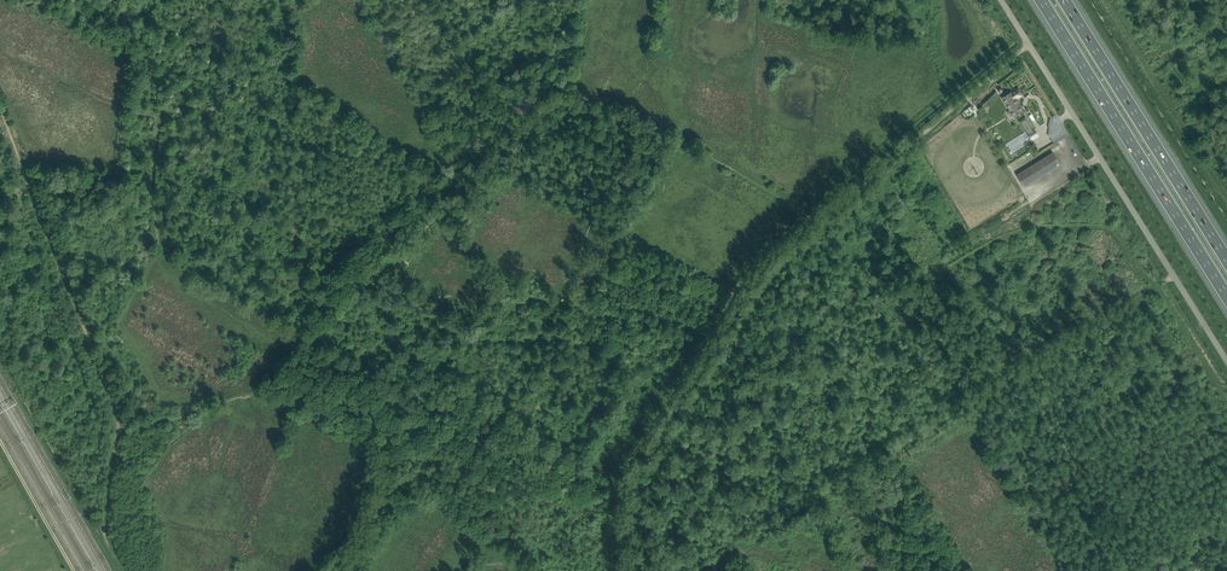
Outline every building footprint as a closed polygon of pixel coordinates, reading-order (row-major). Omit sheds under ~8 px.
[(1015,99),(1022,95),(1018,88),(1003,97),(1015,116),(1023,111),(1015,99)] [(1019,121),(1020,124),(1027,135),(1028,134),(1032,141),(1040,137),(1035,128),(1033,129),(1026,117),(1019,121)] [(1053,152),(1017,175),(1024,187),(1060,164),(1053,152)]
